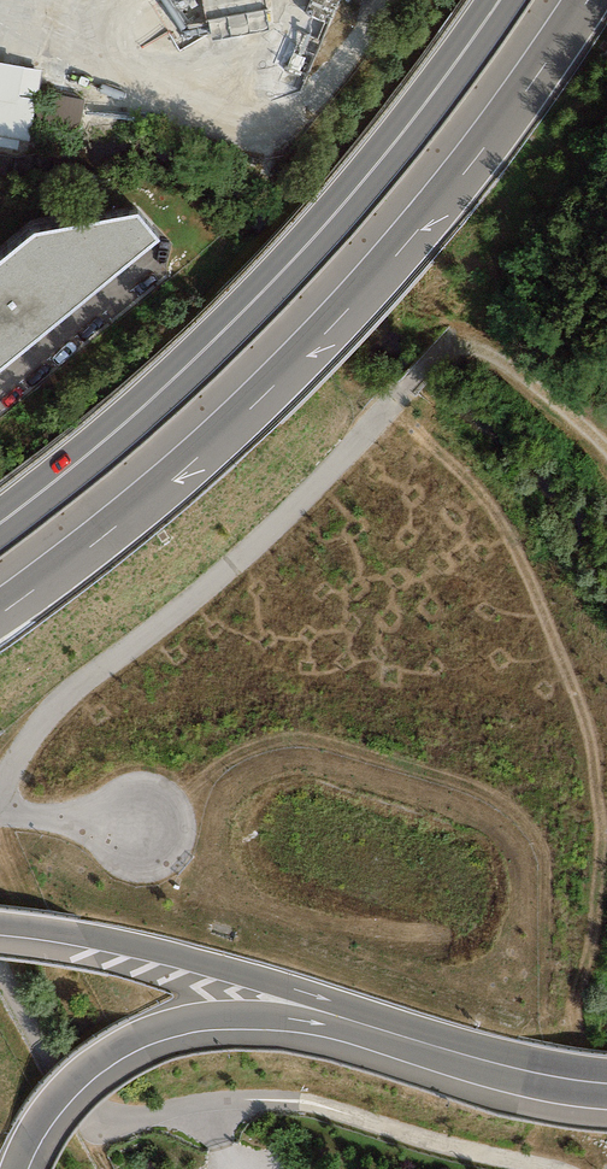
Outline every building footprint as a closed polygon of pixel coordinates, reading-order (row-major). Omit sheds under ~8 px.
[(32,141),(34,122),(38,94),(41,71),(0,63),(0,136),(32,141)] [(84,101),(38,94),(34,122),(80,129),(84,101)] [(0,264),(0,370),(158,242),(137,216),(34,236),(0,264)]
